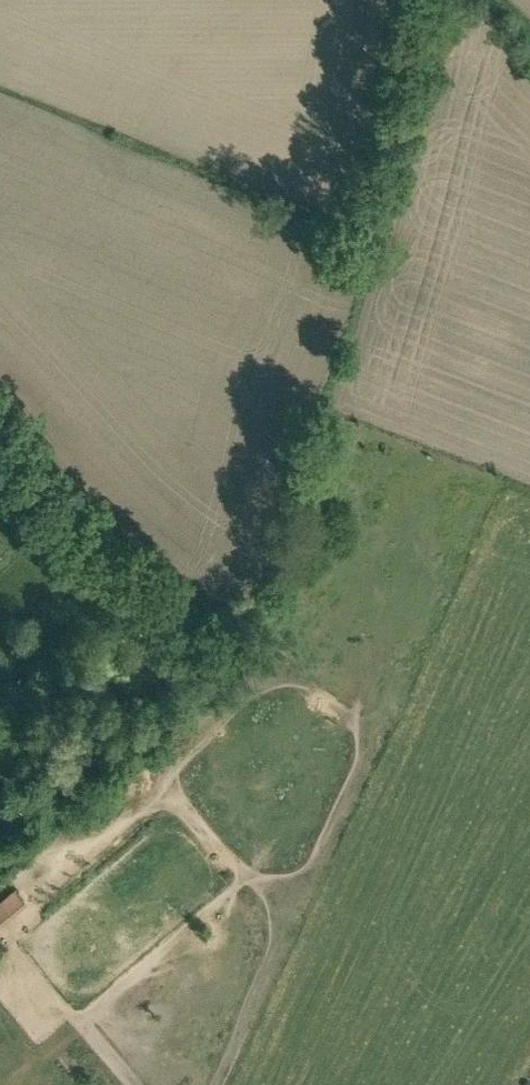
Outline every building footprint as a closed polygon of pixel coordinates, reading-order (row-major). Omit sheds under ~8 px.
[(0,901),(0,926),(14,915),(2,900),(0,901)]
